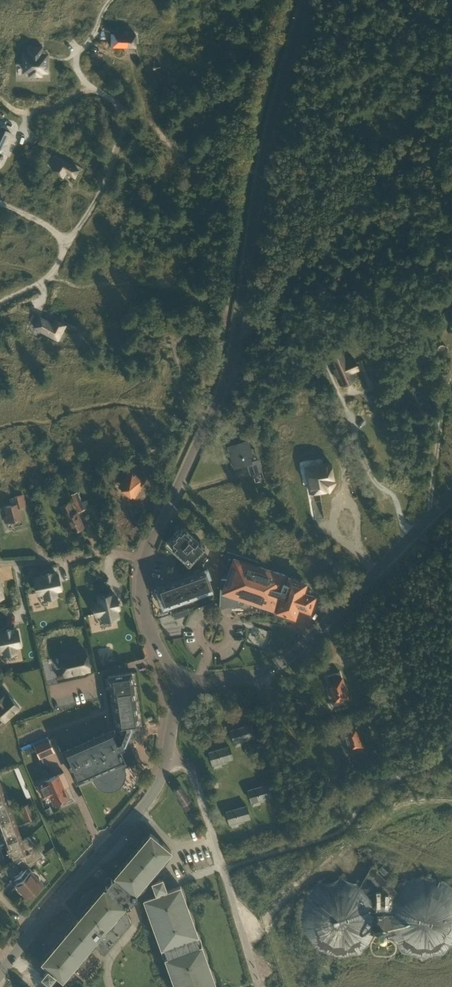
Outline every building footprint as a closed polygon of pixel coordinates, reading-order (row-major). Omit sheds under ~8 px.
[(136,46),(136,34),(124,34),(124,33),(111,33),(110,47),(124,47),(124,46),(136,46)] [(24,54),(24,71),(30,71),(40,71),(47,71),(47,59),(41,59),(41,55),(41,47),(41,44),(35,44),(35,47),(29,47),(29,54),(24,54)] [(12,134),(0,128),(0,158),(12,134)] [(74,176),(78,169),(53,154),(48,163),(55,167),(52,170),(62,176),(65,171),(74,176)] [(53,324),(40,316),(34,326),(61,341),(66,332),(63,330),(64,329),(63,329),(65,324),(56,319),(53,324)] [(344,353),(329,359),(338,378),(340,383),(355,377),(353,372),(352,371),(358,368),(352,356),(347,358),(344,353)] [(247,440),(228,446),(231,456),(235,468),(238,467),(247,464),(250,474),(262,471),(258,460),(252,462),(249,455),(252,455),(250,450),(247,440)] [(330,463),(306,467),(310,492),(319,490),(329,488),(334,481),(330,463)] [(146,474),(132,466),(126,476),(127,476),(120,487),(132,495),(146,474)] [(81,501),(80,498),(77,491),(70,494),(78,512),(90,506),(87,499),(81,501)] [(14,496),(15,501),(16,504),(5,506),(7,516),(4,517),(5,522),(21,518),(18,507),(26,505),(23,493),(14,496)] [(266,508),(271,506),(269,497),(263,499),(266,508)] [(83,529),(82,527),(83,527),(77,512),(74,513),(69,502),(62,505),(73,531),(74,531),(75,533),(77,534),(79,534),(81,533),(83,531),(83,529)] [(101,520),(106,517),(102,507),(96,509),(99,517),(100,516),(101,520)] [(205,546),(184,526),(179,531),(178,529),(174,534),(175,535),(170,540),(175,544),(172,547),(176,551),(175,552),(179,556),(180,555),(184,559),(187,556),(191,560),(205,546)] [(258,562),(227,551),(221,570),(229,573),(227,578),(221,578),(220,602),(243,603),(245,598),(272,607),(274,602),(279,603),(276,613),(292,619),(297,605),(309,609),(313,596),(301,592),(304,583),(284,576),(285,575),(275,572),(267,569),(257,566),(258,562)] [(60,588),(57,574),(53,575),(52,571),(41,574),(42,577),(34,579),(37,594),(44,592),(45,598),(56,595),(55,589),(60,588)] [(157,591),(161,604),(163,603),(164,605),(212,588),(206,571),(158,588),(159,591),(157,591)] [(103,621),(118,618),(116,609),(119,608),(117,597),(114,598),(113,594),(99,597),(100,603),(94,604),(96,615),(102,614),(103,621)] [(7,651),(7,654),(18,652),(18,648),(21,648),(18,633),(12,634),(11,628),(0,631),(0,632),(1,637),(0,637),(0,652),(7,651)] [(85,650),(61,656),(65,675),(90,670),(85,650)] [(113,731),(64,752),(77,781),(91,775),(94,781),(95,783),(97,785),(99,787),(101,789),(104,790),(107,790),(110,790),(113,790),(115,789),(118,788),(120,786),(122,784),(123,781),(124,779),(125,776),(125,773),(125,770),(124,767),(133,763),(137,762),(128,742),(131,739),(132,737),(134,733),(134,731),(134,729),(134,727),(139,726),(133,687),(131,672),(108,675),(110,691),(113,690),(118,725),(115,725),(116,730),(113,731)] [(348,699),(340,672),(329,675),(331,681),(328,682),(334,702),(345,698),(345,700),(348,699)] [(0,688),(0,716),(4,720),(20,707),(8,694),(7,695),(1,687),(0,688)] [(76,694),(60,697),(62,707),(78,703),(76,694)] [(349,750),(363,745),(355,722),(348,724),(349,729),(343,731),(349,750)] [(234,743),(254,737),(251,724),(230,730),(234,743)] [(48,739),(34,745),(39,757),(54,750),(48,739)] [(229,746),(209,752),(212,761),(212,764),(216,763),(233,758),(229,746)] [(20,764),(16,766),(23,788),(28,786),(20,764)] [(43,782),(37,784),(43,798),(49,795),(53,804),(55,804),(56,805),(64,802),(64,800),(70,797),(64,784),(68,782),(63,772),(43,781),(43,782)] [(5,842),(0,844),(0,845),(1,849),(3,849),(5,855),(9,854),(11,858),(11,860),(9,862),(15,869),(14,869),(8,875),(13,880),(27,896),(43,883),(28,867),(43,854),(34,843),(28,836),(22,839),(8,802),(2,785),(1,781),(0,781),(0,830),(5,842)] [(251,802),(272,796),(268,784),(248,789),(251,802)] [(182,804),(190,799),(181,785),(173,790),(182,804)] [(26,820),(35,817),(29,802),(20,805),(26,820)] [(230,824),(250,818),(246,805),(226,811),(230,824)] [(76,913),(80,916),(42,961),(51,969),(50,970),(48,968),(42,975),(49,981),(55,974),(53,973),(54,971),(63,979),(74,965),(77,967),(79,966),(80,965),(81,964),(83,964),(83,963),(85,961),(85,960),(86,959),(87,958),(87,957),(88,956),(88,955),(89,954),(89,953),(86,951),(92,944),(105,954),(131,923),(125,907),(131,905),(130,904),(131,903),(134,900),(134,898),(136,899),(137,897),(143,898),(175,986),(217,986),(180,885),(164,891),(163,888),(166,887),(162,877),(157,879),(155,873),(162,866),(160,864),(171,850),(150,833),(115,875),(115,876),(113,879),(111,877),(109,876),(108,877),(104,881),(104,883),(105,884),(107,886),(105,888),(104,888),(99,885),(97,885),(95,886),(93,887),(91,888),(90,889),(88,890),(86,891),(84,893),(83,895),(82,896),(81,897),(80,899),(78,902),(77,904),(77,906),(76,907),(76,909),(76,910),(76,913)] [(8,874),(15,869),(9,863),(3,868),(8,874)] [(317,884),(315,899),(321,898),(323,904),(320,905),(324,909),(315,908),(311,911),(318,912),(340,937),(340,935),(373,925),(376,899),(378,907),(384,908),(395,898),(393,915),(407,917),(396,926),(402,947),(430,950),(430,947),(444,935),(446,944),(451,943),(451,892),(441,879),(412,875),(397,888),(377,865),(359,880),(340,877),(317,884)]
